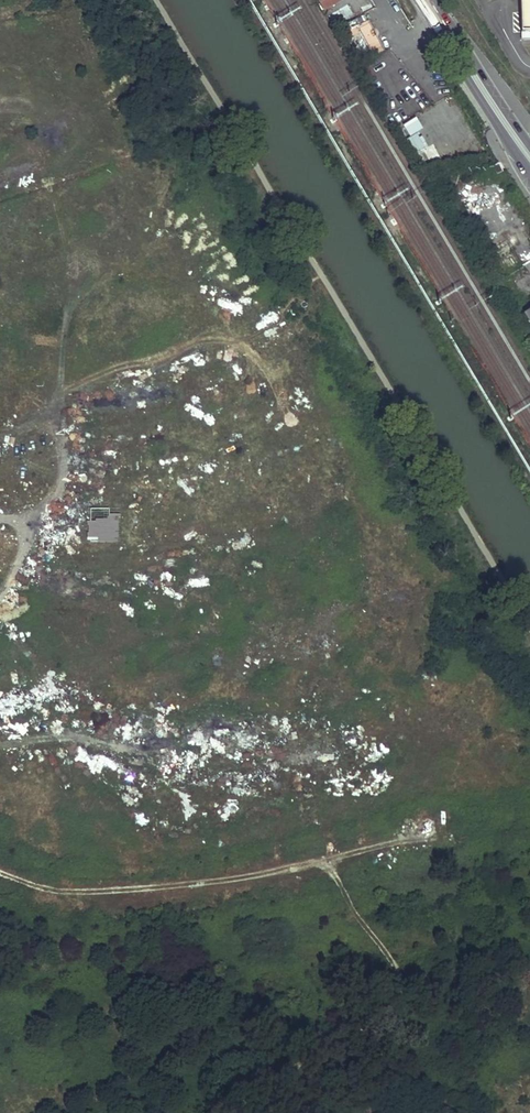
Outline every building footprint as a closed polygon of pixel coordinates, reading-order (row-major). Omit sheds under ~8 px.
[(339,0),(317,0),(323,10),(340,0),(339,0)] [(522,32),(529,32),(529,0),(521,0),(522,32)] [(424,148),(416,134),(420,131),(414,120),(400,128),(414,153),(424,148)] [(420,167),(433,163),(429,151),(416,155),(420,167)] [(498,164),(491,168),(496,176),(503,172),(498,164)]
